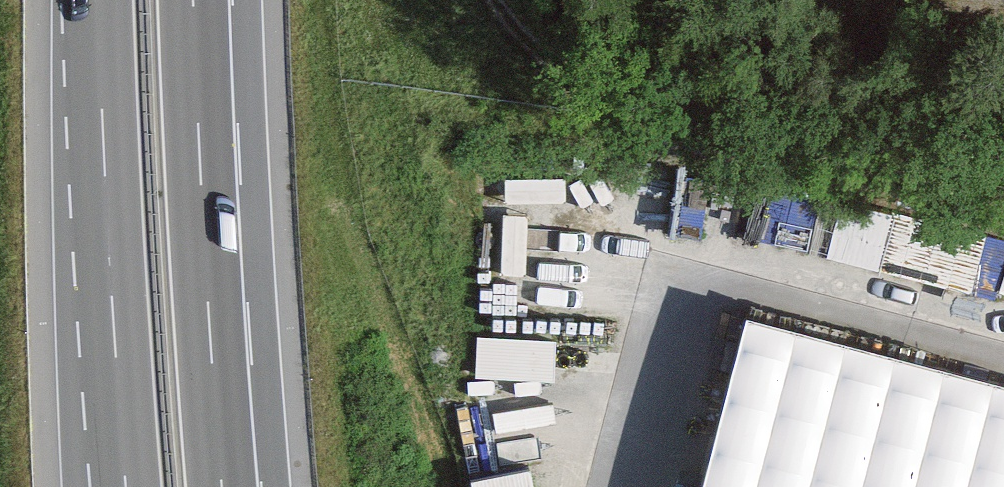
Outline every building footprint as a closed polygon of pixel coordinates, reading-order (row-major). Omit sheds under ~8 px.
[(836,253),(888,258),(893,205),(841,200),(836,253)] [(968,268),(971,233),(927,229),(924,264),(968,268)] [(748,323),(704,486),(1003,486),(1003,391),(748,323)] [(558,330),(481,329),(480,371),(558,372),(558,330)] [(474,481),(475,486),(531,486),(526,468),(474,481)]
